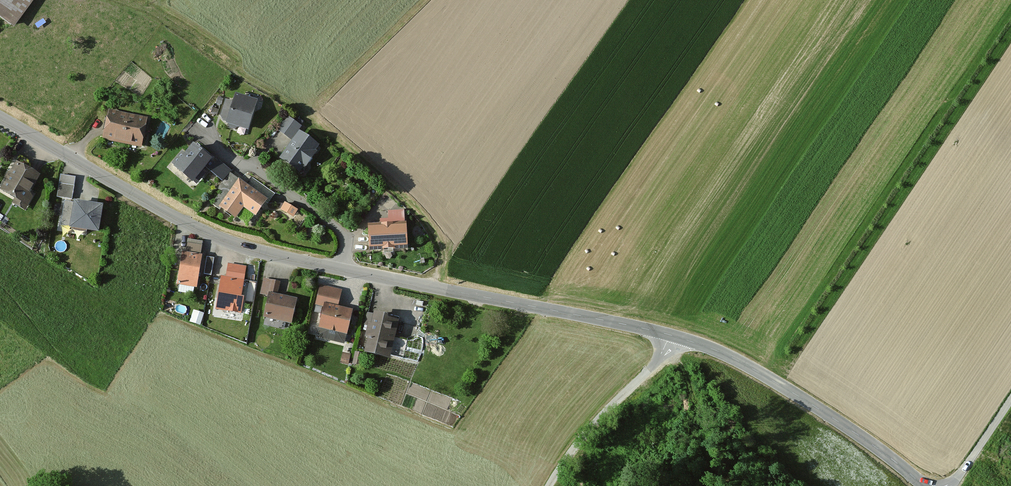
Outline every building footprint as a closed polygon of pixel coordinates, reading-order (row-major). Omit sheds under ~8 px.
[(12,29),(34,0),(0,0),(0,20),(12,29)] [(245,99),(258,100),(259,91),(245,90),(245,99)] [(230,105),(221,102),(219,109),(226,111),(222,125),(245,131),(254,101),(232,95),(230,105)] [(146,120),(107,111),(100,141),(138,150),(146,120)] [(296,127),(284,118),(276,131),(287,139),(296,127)] [(166,128),(160,125),(154,136),(160,139),(166,128)] [(296,133),(277,159),(295,173),(315,147),(296,133)] [(189,145),(169,167),(189,184),(208,162),(189,145)] [(13,163),(0,186),(0,194),(16,202),(13,207),(25,213),(32,199),(28,196),(38,176),(13,163)] [(265,201),(234,180),(215,208),(234,222),(242,211),(253,218),(265,201)] [(73,188),(57,185),(55,197),(70,200),(73,188)] [(72,202),(67,229),(95,233),(99,207),(72,202)] [(294,217),(297,210),(284,204),(281,211),(294,217)] [(385,228),(366,228),(366,251),(403,251),(403,212),(385,213),(385,228)] [(200,245),(186,243),(185,252),(198,255),(200,245)] [(200,258),(180,254),(174,285),(195,288),(200,258)] [(213,260),(204,259),(201,275),(210,276),(213,260)] [(243,268),(226,266),(224,278),(218,277),(213,311),(236,314),(243,268)] [(279,284),(262,280),(258,296),(265,297),(259,319),(289,326),(295,300),(276,295),(279,284)] [(340,292),(317,287),(312,307),(321,309),(316,330),(324,332),(323,336),(335,339),(336,335),(345,337),(351,311),(336,308),(340,292)] [(203,315),(193,312),(190,324),(200,327),(203,315)] [(385,321),(386,317),(369,314),(361,356),(389,361),(397,323),(385,321)] [(280,339),(275,342),(274,346),(274,350),(280,355),(285,354),(288,351),(289,346),(286,341),(280,339)]
